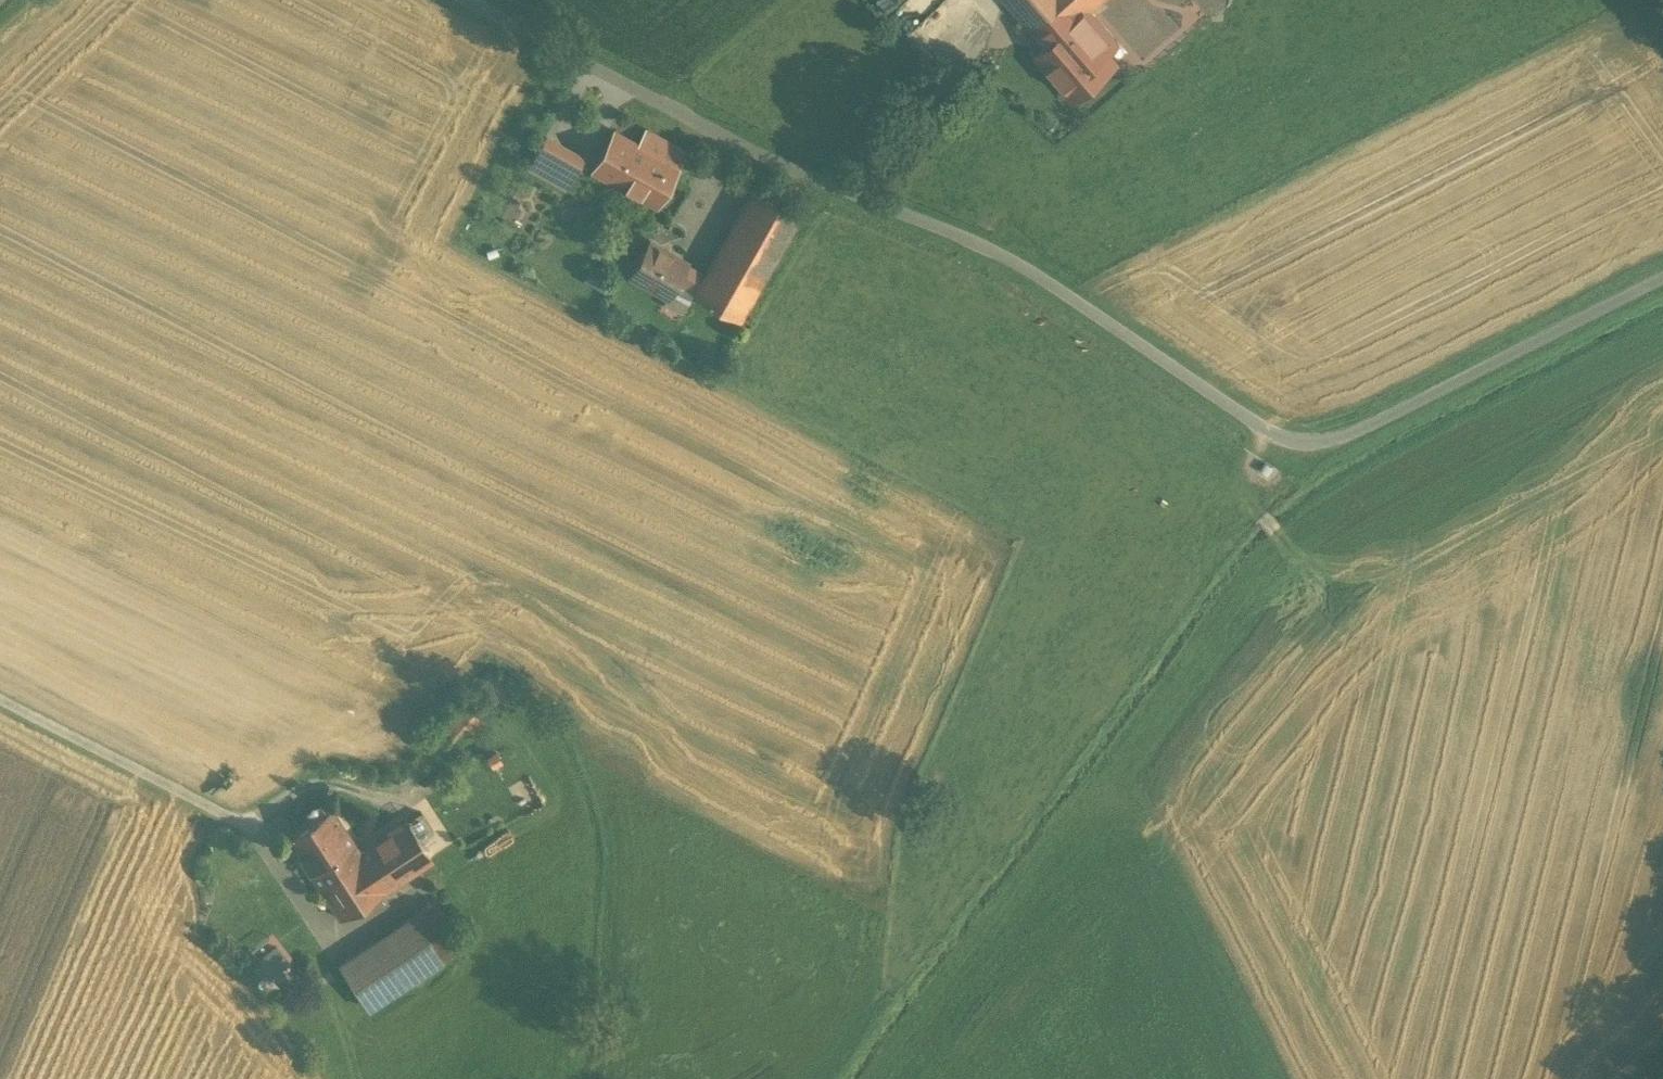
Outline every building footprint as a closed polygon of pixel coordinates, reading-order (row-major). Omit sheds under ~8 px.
[(1034,30),(1070,0),(1006,0),(1034,30)] [(1034,30),(1048,45),(1087,88),(1118,62),(1108,51),(1119,42),(1090,10),(1101,0),(1070,0),(1034,30)] [(1087,88),(1048,45),(1034,55),(1074,99),(1087,88)] [(638,140),(614,127),(592,169),(656,203),(686,147),(646,125),(638,140)] [(586,154),(546,133),(527,168),(566,189),(586,154)] [(802,207),(755,184),(708,272),(696,293),(742,318),(802,207)] [(708,272),(646,236),(624,274),(667,299),(677,283),(696,293),(708,272)] [(499,681),(490,691),(502,701),(511,692),(499,681)] [(535,772),(512,783),(524,809),(547,799),(535,772)] [(361,852),(332,808),(288,836),(342,917),(385,889),(384,888),(430,858),(417,839),(406,822),(361,852)] [(417,839),(432,829),(421,812),(406,822),(417,839)] [(436,900),(340,963),(369,1008),(465,945),(436,900)] [(278,945),(258,960),(268,973),(288,959),(278,945)]
